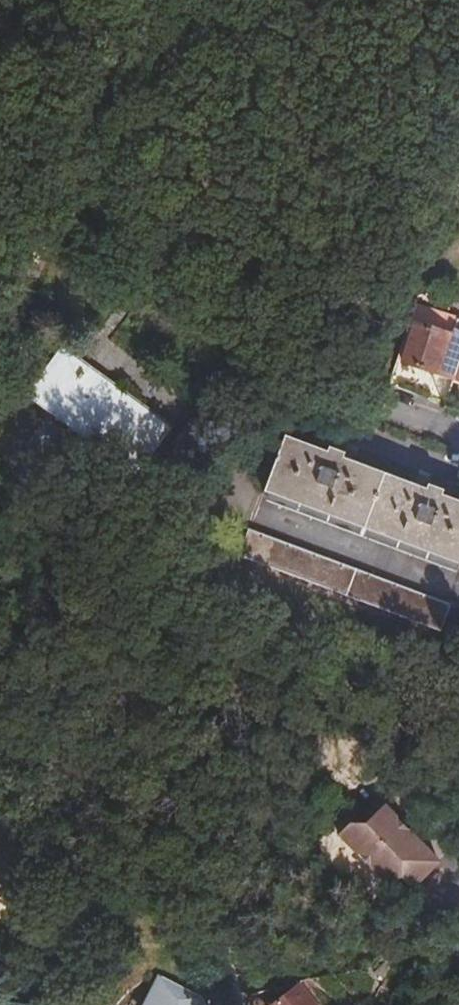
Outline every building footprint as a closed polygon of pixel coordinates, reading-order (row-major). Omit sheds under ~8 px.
[(450,187),(458,190),(458,174),(455,173),(450,187)] [(394,363),(447,380),(458,342),(458,337),(407,321),(394,363)] [(168,427),(57,343),(22,390),(133,473),(168,427)] [(200,423),(189,413),(168,438),(179,447),(200,423)] [(456,568),(458,559),(458,509),(434,499),(436,495),(419,489),(418,493),(335,463),(337,458),(319,452),(317,456),(276,441),(256,494),(456,568)] [(231,559),(433,633),(443,606),(241,532),(231,559)] [(408,886),(435,859),(381,803),(360,823),(348,821),(335,835),(387,888),(399,877),(408,886)] [(458,870),(458,846),(456,843),(443,858),(458,871),(458,870)] [(196,992),(156,972),(139,1004),(201,1004),(196,992)] [(308,989),(303,984),(284,990),(293,1001),(308,989)] [(308,989),(293,1001),(287,1004),(320,1004),(308,989)]
